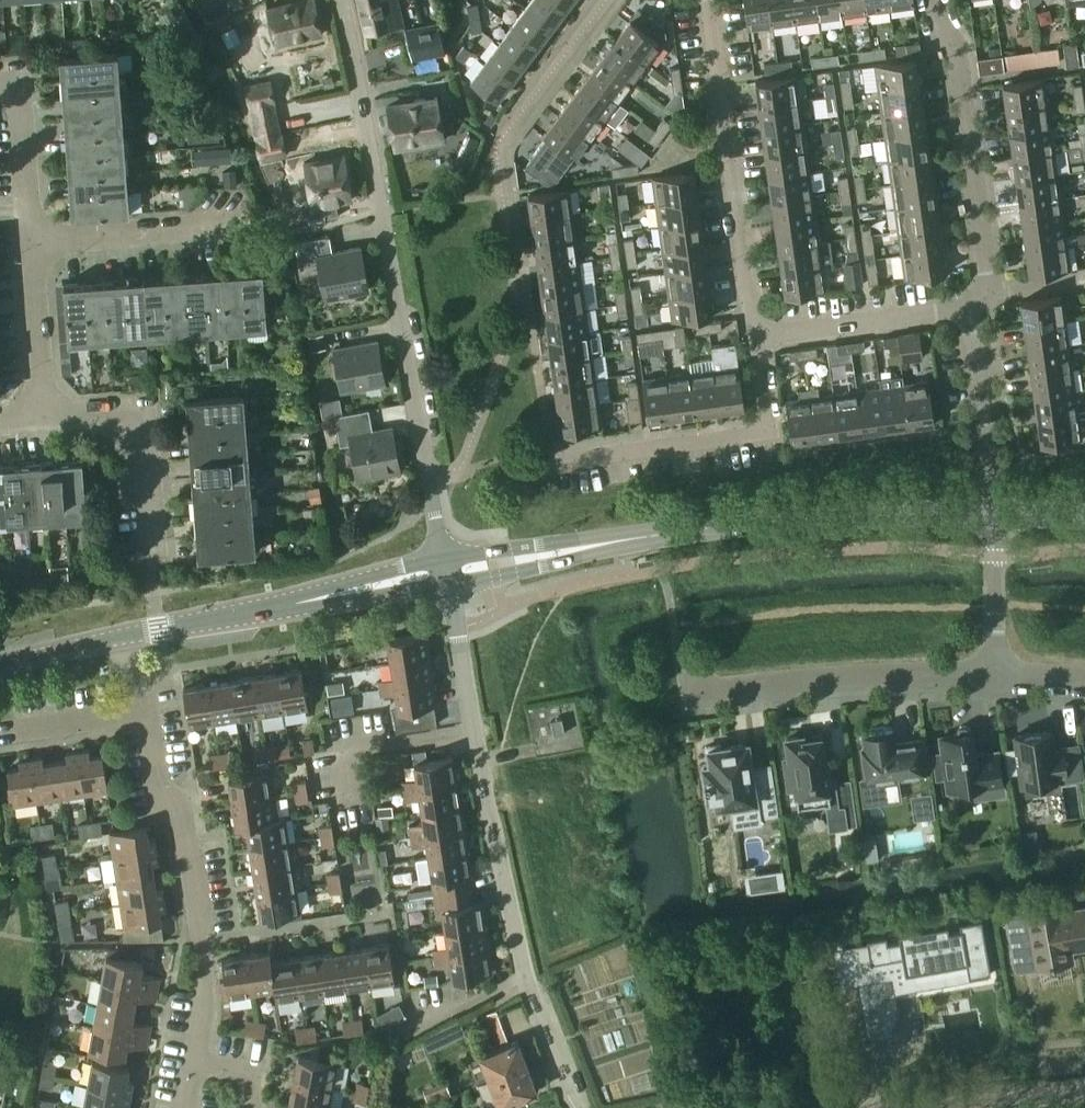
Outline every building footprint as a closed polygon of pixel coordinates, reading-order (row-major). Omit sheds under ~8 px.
[(366,33),(386,29),(386,31),(398,28),(400,37),(406,36),(412,60),(445,52),(437,22),(406,29),(399,0),(358,0),(366,33)] [(565,10),(551,0),(532,0),(525,9),(552,28),(565,10)] [(573,0),(551,0),(565,10),(573,0)] [(769,0),(744,0),(748,29),(772,26),(769,0)] [(793,0),(769,0),(772,26),(796,23),(793,0)] [(817,0),(793,0),(796,23),(819,19),(817,0)] [(841,0),(817,0),(819,19),(843,16),(841,0)] [(865,0),(841,0),(843,16),(866,13),(865,0)] [(888,0),(865,0),(866,13),(890,10),(888,0)] [(914,0),(888,0),(890,10),(914,6),(914,0)] [(302,1),(266,9),(274,44),(322,33),(318,12),(305,14),(302,1)] [(478,4),(467,6),(470,19),(480,17),(478,4)] [(538,46),(552,28),(525,9),(512,26),(538,46)] [(483,31),(480,17),(470,19),(472,33),(483,31)] [(646,17),(639,26),(631,20),(616,39),(648,64),(663,44),(662,43),(667,37),(664,29),(650,18),(646,17)] [(524,65),(538,46),(512,26),(498,45),(524,65)] [(648,64),(616,39),(601,58),(634,83),(648,64)] [(906,44),(907,54),(921,52),(920,42),(906,44)] [(1076,43),(1063,45),(1066,67),(1079,65),(1076,43)] [(473,52),(464,45),(455,57),(464,63),(473,52)] [(510,83),(524,65),(498,45),(483,64),(510,83)] [(885,48),(871,49),(873,59),(886,57),(885,48)] [(873,59),(871,49),(858,51),(860,61),(873,59)] [(1059,62),(1058,50),(1036,53),(1038,65),(1059,62)] [(118,52),(59,57),(61,78),(114,74),(112,55),(118,54),(118,52)] [(1038,65),(1036,53),(1002,58),(1004,70),(1038,65)] [(838,54),(824,56),(826,65),(839,63),(838,54)] [(826,65),(824,56),(811,58),(813,67),(826,65)] [(1004,70),(1002,58),(1002,56),(977,59),(979,74),(1004,71),(1004,70)] [(620,102),(634,83),(601,58),(587,77),(620,102)] [(919,84),(916,59),(875,65),(879,89),(919,84)] [(791,60),(778,62),(779,72),(793,70),(791,60)] [(779,72),(778,62),(764,64),(766,74),(779,72)] [(510,83),(483,64),(471,80),(498,100),(510,83)] [(682,80),(680,67),(670,68),(672,82),(682,80)] [(115,94),(114,74),(61,78),(62,98),(115,94)] [(800,100),(796,76),(756,82),(759,106),(800,100)] [(620,102),(587,77),(573,96),(606,121),(615,128),(629,109),(620,102)] [(1003,85),(1006,109),(1047,103),(1044,79),(1003,85)] [(280,133),(273,103),(276,103),(271,80),(245,86),(256,138),(280,133)] [(684,94),(682,80),(672,82),(674,95),(684,94)] [(850,80),(841,81),(842,94),(852,93),(850,80)] [(836,95),(834,82),(825,83),(826,97),(836,95)] [(922,107),(919,84),(879,89),(882,113),(922,107)] [(1084,98),(1082,84),(1072,85),(1074,99),(1084,98)] [(854,107),(852,93),(842,94),(844,108),(854,107)] [(117,113),(115,94),(62,98),(64,117),(117,113)] [(838,109),(836,95),(826,97),(828,110),(838,109)] [(606,121),(573,96),(559,115),(591,140),(598,145),(602,140),(595,135),(606,121)] [(387,106),(394,148),(444,139),(437,98),(387,106)] [(1084,98),(1074,99),(1076,112),(1084,111),(1084,108),(1084,98)] [(803,124),(800,100),(759,106),(762,129),(803,124)] [(1050,127),(1047,103),(1006,109),(1010,132),(1050,127)] [(926,131),(922,107),(882,113),(885,136),(926,131)] [(118,133),(117,113),(64,117),(65,137),(118,133)] [(577,159),(591,140),(559,115),(544,135),(548,138),(560,147),(577,159)] [(664,135),(672,124),(664,118),(656,129),(664,135)] [(806,147),(803,124),(762,129),(765,151),(766,153),(806,147)] [(857,127),(847,128),(849,141),(858,140),(857,127)] [(1054,150),(1050,127),(1010,132),(1013,155),(1054,150)] [(193,164),(235,164),(234,143),(224,144),(224,129),(192,129),(193,164)] [(656,146),(664,135),(656,129),(648,140),(656,146)] [(843,142),(841,129),(831,130),(833,144),(843,142)] [(929,154),(926,131),(885,136),(888,160),(929,154)] [(120,153),(118,133),(65,137),(67,157),(120,153)] [(282,133),(280,133),(256,138),(261,160),(287,155),(282,133)] [(537,178),(560,147),(548,138),(525,169),(537,178)] [(860,154),(858,140),(849,141),(851,155),(860,154)] [(844,156),(843,142),(833,144),(835,157),(844,156)] [(1081,146),(1069,148),(1071,161),(1084,159),(1084,145),(1081,146)] [(810,171),(806,147),(766,153),(769,177),(810,171)] [(1057,174),(1054,150),(1013,155),(1016,179),(1057,174)] [(121,172),(120,153),(67,157),(68,177),(121,172)] [(892,184),(932,178),(929,154),(888,160),(892,184)] [(352,199),(345,155),(304,162),(311,206),(352,199)] [(638,164),(625,165),(626,175),(640,173),(638,164)] [(626,175),(625,165),(612,167),(613,177),(626,175)] [(813,195),(810,171),(769,177),(772,200),(813,195)] [(123,192),(121,172),(68,177),(70,196),(123,192)] [(697,197),(693,172),(653,178),(656,202),(697,197)] [(863,174),(854,176),(856,189),(865,188),(863,174)] [(1020,203),(1060,197),(1057,174),(1016,179),(1020,203)] [(849,190),(847,177),(838,178),(840,191),(849,190)] [(936,202),(932,178),(892,184),(895,207),(936,202)] [(191,206),(204,190),(203,185),(181,187),(182,207),(191,206)] [(867,201),(865,188),(856,189),(857,203),(867,201)] [(532,219),(573,214),(569,189),(529,195),(532,219)] [(851,203),(849,190),(840,191),(842,205),(851,203)] [(124,210),(123,192),(70,196),(71,216),(130,212),(129,210),(124,210)] [(627,192),(618,194),(620,207),(629,205),(627,192)] [(613,208),(611,195),(602,196),(604,209),(613,208)] [(816,218),(813,195),(772,200),(775,224),(816,218)] [(700,220),(697,197),(656,202),(659,226),(700,220)] [(1064,221),(1060,197),(1020,203),(1023,226),(1064,221)] [(939,225),(936,202),(895,207),(898,231),(939,225)] [(631,219),(629,205),(620,207),(621,221),(631,219)] [(615,221),(613,208),(604,209),(605,223),(615,221)] [(576,237),(573,214),(532,219),(535,243),(576,237)] [(819,242),(816,218),(775,224),(779,247),(819,242)] [(703,243),(700,220),(659,226),(663,249),(703,243)] [(870,221),(860,223),(862,236),(872,234),(870,221)] [(1067,244),(1064,221),(1023,226),(1026,250),(1067,244)] [(856,237),(854,224),(844,225),(846,238),(856,237)] [(942,248),(939,225),(898,231),(902,254),(942,248)] [(874,248),(872,234),(862,236),(864,249),(874,248)] [(329,235),(295,242),(300,267),(319,263),(326,297),(368,290),(360,247),(332,252),(329,235)] [(579,261),(576,237),(535,243),(538,266),(579,261)] [(858,250),(856,237),(846,238),(848,252),(858,250)] [(276,242),(279,253),(292,249),(289,238),(276,242)] [(634,239),(624,241),(626,253),(636,252),(634,239)] [(830,240),(819,242),(779,247),(782,271),(823,265),(833,264),(830,240)] [(620,255),(618,242),(608,243),(610,256),(620,255)] [(706,267),(703,243),(663,249),(666,273),(706,267)] [(1070,269),(1067,244),(1026,250),(1030,275),(1070,269)] [(946,273),(942,248),(902,254),(905,279),(946,273)] [(637,266),(636,252),(626,253),(628,267),(637,266)] [(621,268),(620,255),(610,256),(612,270),(621,268)] [(594,258),(579,261),(538,266),(542,290),(582,284),(597,282),(594,258)] [(863,285),(859,260),(843,262),(845,274),(842,274),(841,278),(842,284),(846,287),(863,285)] [(826,290),(823,265),(782,271),(785,296),(826,290)] [(710,290),(706,267),(666,273),(669,296),(710,290)] [(263,268),(242,270),(246,323),(265,321),(265,327),(267,327),(263,268)] [(877,269),(867,271),(869,284),(879,283),(877,269)] [(246,323),(242,270),(222,271),(226,324),(246,323)] [(226,324),(222,271),(203,273),(207,326),(226,324)] [(207,326),(203,273),(183,274),(187,328),(207,326)] [(187,328),(183,274),(163,276),(168,329),(187,328)] [(168,329),(163,276),(144,277),(148,331),(168,329)] [(148,331),(144,277),(124,279),(128,332),(148,331)] [(128,332),(124,279),(104,281),(108,334),(128,332)] [(108,334),(104,281),(85,282),(89,335),(108,334)] [(89,335),(85,282),(64,284),(68,342),(70,342),(70,337),(89,335)] [(586,308),(582,284),(542,290),(545,314),(586,308)] [(640,286),(631,288),(633,301),(642,300),(640,286)] [(626,302),(624,289),(615,290),(617,303),(626,302)] [(713,315),(710,290),(669,296),(673,321),(713,315)] [(1065,321),(1062,296),(1021,302),(1025,326),(1065,321)] [(644,313),(642,300),(633,301),(634,314),(644,313)] [(628,315),(626,302),(617,303),(618,317),(628,315)] [(589,332),(586,308),(545,314),(548,337),(589,332)] [(722,330),(721,321),(707,323),(709,332),(722,330)] [(1069,344),(1065,321),(1025,326),(1028,349),(1069,344)] [(709,332),(707,323),(694,325),(696,334),(709,332)] [(600,330),(589,332),(548,337),(552,361),(592,355),(603,354),(600,330)] [(662,339),(661,330),(636,333),(638,343),(662,339)] [(923,358),(919,333),(898,336),(902,361),(923,358)] [(633,350),(631,336),(621,338),(623,351),(633,350)] [(899,345),(897,336),(884,338),(885,347),(899,345)] [(676,337),(662,339),(663,349),(677,347),(676,337)] [(865,350),(864,340),(850,342),(851,352),(865,350)] [(377,341),(334,348),(341,392),(385,384),(377,341)] [(851,352),(850,342),(837,344),(838,354),(851,352)] [(744,407),(736,344),(711,347),(713,359),(714,370),(719,410),(744,407)] [(1072,367),(1069,344),(1028,349),(1031,373),(1072,367)] [(818,357),(817,347),(803,349),(804,358),(818,357)] [(804,358),(803,349),(790,351),(791,360),(804,358)] [(635,363),(633,350),(623,351),(625,364),(635,363)] [(595,379),(592,355),(552,361),(555,384),(595,379)] [(719,410),(714,370),(713,359),(689,362),(691,373),(696,414),(719,410)] [(1075,391),(1072,367),(1031,373),(1035,396),(1075,391)] [(696,414),(691,373),(667,377),(673,417),(696,414)] [(673,417),(667,377),(643,380),(649,420),(673,417)] [(599,402),(595,379),(555,384),(558,408),(599,402)] [(929,381),(904,385),(909,425),(934,422),(929,381)] [(639,396),(637,383),(628,384),(630,398),(639,396)] [(909,425),(904,385),(880,388),(886,428),(909,425)] [(886,428),(880,388),(857,391),(863,432),(886,428)] [(863,432),(857,391),(834,394),(839,435),(863,432)] [(1079,414),(1075,391),(1035,396),(1038,420),(1079,414)] [(244,393),(185,397),(187,419),(240,415),(239,395),(244,395),(244,393)] [(839,435),(834,394),(810,398),(816,438),(839,435)] [(639,396),(630,398),(626,398),(629,422),(643,421),(639,396)] [(816,438),(810,398),(786,401),(791,442),(816,438)] [(602,427),(599,402),(558,408),(562,432),(602,427)] [(373,431),(369,409),(334,415),(340,445),(351,443),(357,478),(400,470),(392,427),(373,431)] [(1079,414),(1038,420),(1041,445),(1082,439),(1079,419),(1084,418),(1084,413),(1079,414)] [(242,434),(240,415),(187,419),(188,438),(242,434)] [(243,454),(242,434),(188,438),(190,458),(243,454)] [(245,473),(243,454),(190,458),(191,477),(245,473)] [(82,459),(61,460),(66,513),(84,512),(85,517),(87,517),(82,459)] [(66,513),(61,460),(42,462),(46,515),(66,513)] [(46,515),(42,462),(22,463),(26,516),(46,515)] [(26,516),(22,463),(3,465),(7,518),(26,516)] [(246,493),(245,473),(191,477),(193,497),(246,493)] [(248,513),(246,493),(193,497),(195,517),(248,513)] [(249,532),(248,513),(195,517),(196,537),(249,532)] [(251,551),(249,532),(196,537),(198,557),(256,553),(256,551),(251,551)] [(653,557),(635,560),(636,566),(654,563),(653,557)] [(430,657),(426,633),(386,639),(372,641),(374,650),(388,647),(390,663),(430,657)] [(434,680),(430,657),(390,663),(393,678),(378,681),(379,688),(434,680)] [(301,669),(278,673),(284,712),(308,709),(301,669)] [(284,712),(278,673),(254,677),(261,716),(284,712)] [(261,716),(254,677),(231,681),(237,720),(261,716)] [(437,705),(434,680),(379,688),(381,697),(396,694),(398,710),(393,710),(396,731),(437,725),(434,705),(437,705)] [(237,720),(231,681),(207,684),(214,724),(237,720)] [(342,681),(334,683),(326,684),(328,696),(344,693),(342,681)] [(214,724),(207,684),(183,688),(189,728),(214,724)] [(565,733),(562,718),(551,720),(554,736),(565,733)] [(954,735),(942,737),(944,755),(936,756),(939,776),(947,775),(949,791),(1003,783),(999,754),(982,756),(982,754),(974,755),(971,729),(968,726),(965,725),(961,726),(958,728),(957,731),(954,735)] [(862,749),(866,781),(927,773),(923,740),(895,744),(893,730),(863,734),(865,748),(862,749)] [(1079,744),(1061,747),(1062,750),(1053,752),(1050,731),(1015,735),(1022,785),(1057,781),(1056,775),(1065,774),(1066,779),(1083,777),(1079,744)] [(795,788),(798,807),(836,802),(837,808),(843,807),(846,827),(857,825),(851,779),(835,781),(835,778),(831,779),(828,763),(822,764),(821,756),(824,756),(821,736),(804,739),(803,736),(786,738),(789,758),(785,759),(789,789),(795,788)] [(312,739),(302,741),(304,753),(314,752),(312,739)] [(705,747),(706,755),(709,754),(711,765),(704,766),(705,779),(704,779),(705,786),(706,786),(708,798),(709,806),(729,803),(730,804),(734,804),(737,824),(759,821),(758,816),(769,814),(767,798),(773,797),(768,767),(745,771),(743,762),(750,761),(748,743),(721,747),(721,744),(705,747)] [(275,746),(266,747),(268,760),(277,758),(275,746)] [(268,760),(266,747),(255,749),(257,761),(268,760)] [(109,790),(103,754),(90,756),(89,749),(78,751),(84,794),(109,790)] [(84,794),(78,751),(66,753),(67,759),(55,761),(61,798),(84,794)] [(230,766),(228,753),(219,755),(221,767),(230,766)] [(221,767),(219,755),(208,756),(210,769),(221,767)] [(61,798),(55,761),(44,763),(43,757),(31,759),(38,802),(61,798)] [(453,757),(414,763),(416,780),(402,782),(403,790),(457,781),(453,757)] [(38,802),(31,759),(19,761),(20,767),(7,769),(13,806),(38,802)] [(232,803),(272,796),(268,772),(228,779),(232,803)] [(306,781),(293,783),(295,793),(307,791),(306,781)] [(460,805),(457,781),(403,790),(404,798),(419,795),(421,811),(460,805)] [(309,801),(307,791),(295,793),(297,803),(309,801)] [(932,811),(930,794),(912,796),(914,814),(932,811)] [(1079,795),(1066,799),(1070,819),(1084,816),(1079,795)] [(275,820),(275,819),(272,796),(232,803),(236,827),(246,825),(275,820)] [(464,828),(460,805),(421,811),(424,826),(409,829),(410,836),(464,828)] [(391,815),(390,806),(374,809),(375,817),(391,815)] [(285,817),(275,819),(275,820),(246,825),(249,848),(289,842),(285,817)] [(101,822),(89,823),(91,836),(103,834),(101,822)] [(91,836),(89,823),(78,825),(80,838),(91,836)] [(53,824),(42,825),(44,838),(55,836),(53,824)] [(44,838),(42,825),(31,827),(33,839),(44,838)] [(333,835),(331,825),(319,827),(321,837),(333,835)] [(146,827),(109,833),(112,857),(156,850),(155,839),(148,840),(146,827)] [(468,851),(464,828),(410,836),(412,844),(426,842),(428,857),(468,851)] [(335,844),(333,835),(321,837),(322,846),(335,844)] [(293,865),(289,842),(249,848),(253,871),(293,865)] [(158,862),(156,850),(112,857),(116,881),(154,875),(152,863),(158,862)] [(388,864),(386,851),(376,852),(378,865),(388,864)] [(471,876),(468,851),(428,857),(434,895),(468,890),(466,877),(471,876)] [(43,856),(44,867),(57,865),(55,854),(43,856)] [(58,877),(57,865),(44,867),(46,878),(58,877)] [(296,888),(293,865),(253,871),(257,895),(296,888)] [(341,882),(339,872),(327,874),(328,883),(341,882)] [(155,886),(154,875),(116,881),(120,904),(164,897),(162,885),(155,886)] [(342,892),(341,882),(328,883),(330,894),(342,892)] [(300,913),(296,888),(257,895),(261,919),(300,913)] [(470,903),(468,890),(434,895),(438,919),(443,918),(445,931),(485,925),(481,901),(470,903)] [(166,909),(164,897),(120,904),(124,928),(161,922),(159,910),(166,909)] [(68,900),(54,902),(56,913),(70,911),(68,900)] [(1062,907),(1025,914),(1035,968),(1072,961),(1070,953),(1084,950),(1084,906),(1063,910),(1062,907)] [(72,922),(70,911),(56,913),(58,925),(72,922)] [(488,949),(485,925),(445,931),(447,947),(433,949),(434,957),(488,949)] [(885,940),(867,945),(873,963),(901,958),(904,976),(967,964),(971,979),(989,977),(982,925),(962,928),(963,934),(948,938),(946,929),(901,938),(901,945),(885,947),(885,940)] [(389,943),(365,947),(371,986),(395,982),(389,943)] [(371,986),(365,947),(341,950),(347,990),(371,986)] [(492,973),(488,949),(434,957),(435,965),(450,963),(453,979),(492,973)] [(347,990),(341,950),(318,954),(324,994),(347,990)] [(270,952),(246,955),(252,995),(274,991),(275,991),(271,961),(270,952)] [(324,994),(318,954),(294,958),(301,997),(324,994)] [(143,962),(106,955),(101,980),(157,990),(160,978),(140,975),(143,962)] [(252,995),(246,955),(222,959),(228,998),(252,995)] [(294,958),(271,961),(275,991),(274,991),(276,1001),(301,997),(294,958)] [(157,990),(101,980),(97,1003),(134,1010),(136,998),(155,1002),(157,990)] [(892,980),(857,986),(866,1043),(890,1041),(897,1012),(892,980)] [(132,1021),(134,1010),(97,1003),(93,1026),(149,1037),(151,1025),(132,1021)] [(399,1004),(388,1010),(394,1022),(405,1016),(399,1004)] [(364,1032),(362,1019),(352,1021),(354,1034),(364,1032)] [(254,1034),(256,1022),(246,1020),(244,1033),(254,1034)] [(354,1034),(352,1021),(342,1023),(344,1035),(354,1034)] [(459,1021),(422,1038),(428,1051),(466,1034),(459,1021)] [(266,1024),(256,1022),(254,1034),(264,1036),(266,1024)] [(147,1048),(149,1037),(93,1026),(88,1050),(125,1057),(127,1045),(147,1048)] [(317,1039),(315,1027),(305,1028),(307,1041),(317,1039)] [(307,1041),(305,1028),(295,1030),(297,1042),(307,1041)] [(528,1067),(518,1040),(480,1054),(490,1080),(528,1067)] [(337,1063),(298,1056),(294,1079),(333,1087),(337,1063)] [(129,1066),(92,1059),(87,1083),(131,1092),(133,1080),(127,1079),(129,1066)] [(56,1066),(44,1064),(42,1075),(54,1078),(56,1066)] [(537,1091),(528,1067),(490,1080),(499,1105),(537,1091)] [(52,1089),(54,1078),(42,1075),(40,1086),(52,1089)] [(333,1087),(294,1079),(289,1104),(299,1106),(299,1105),(318,1107),(329,1107),(333,1087)] [(356,1082),(354,1091),(367,1093),(369,1084),(356,1082)] [(131,1092),(87,1083),(83,1107),(90,1107),(121,1107),(122,1102),(129,1103),(131,1092)] [(365,1104),(367,1093),(354,1091),(353,1102),(365,1104)]
